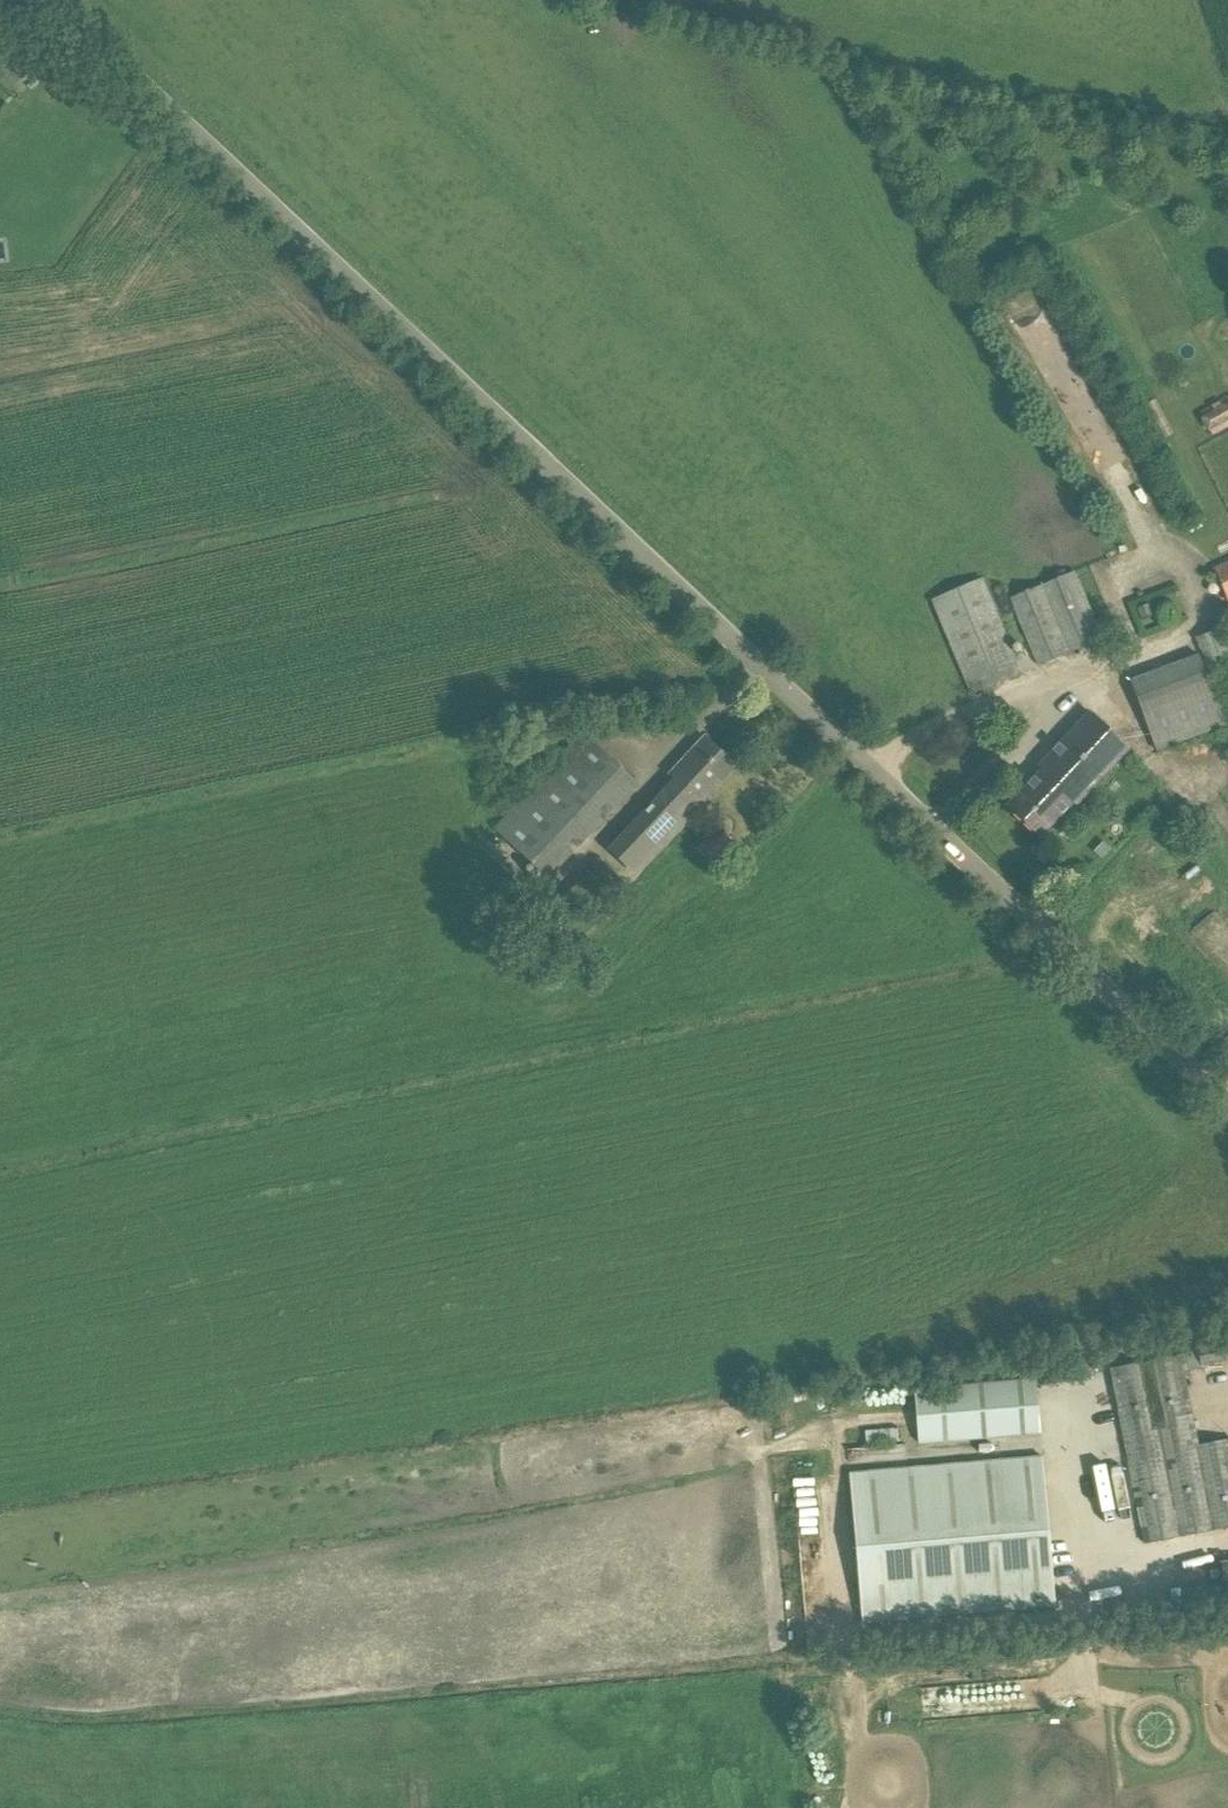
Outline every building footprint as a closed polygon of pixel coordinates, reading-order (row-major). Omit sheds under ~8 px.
[(1199,413),(1213,437),(1227,428),(1227,397),(1199,413)] [(1215,568),(1227,599),(1227,563),(1215,568)] [(1076,570),(1042,584),(1071,652),(1104,638),(1076,570)] [(983,577),(931,599),(969,694),(1024,673),(983,577)] [(1042,584),(1009,597),(1037,667),(1071,652),(1042,584)] [(1149,602),(1136,608),(1141,622),(1155,616),(1149,602)] [(1196,638),(1199,652),(1212,689),(1217,687),(1218,689),(1227,685),(1227,626),(1196,638)] [(1129,678),(1156,751),(1227,724),(1227,718),(1218,689),(1217,687),(1212,689),(1199,652),(1129,678)] [(1042,769),(1007,805),(1040,836),(1075,800),(1078,803),(1129,750),(1089,712),(1038,766),(1042,769)] [(584,730),(494,828),(550,880),(638,782),(584,730)] [(677,779),(611,849),(636,871),(735,766),(704,737),(670,773),(677,779)] [(724,845),(712,834),(701,845),(713,857),(724,845)] [(1101,856),(1111,864),(1124,849),(1114,840),(1101,856)] [(600,859),(541,921),(564,944),(566,945),(625,882),(600,859)] [(1185,1343),(1190,1369),(1227,1362),(1227,1336),(1185,1343)] [(1111,1369),(1144,1542),(1227,1526),(1227,1440),(1198,1446),(1181,1355),(1111,1369)] [(1037,1386),(1059,1384),(1057,1369),(1041,1370),(1042,1379),(1037,1379),(1037,1386)] [(1037,1379),(915,1390),(920,1443),(1041,1432),(1037,1379)] [(1043,1457),(851,1473),(863,1622),(1056,1606),(1043,1457)]
